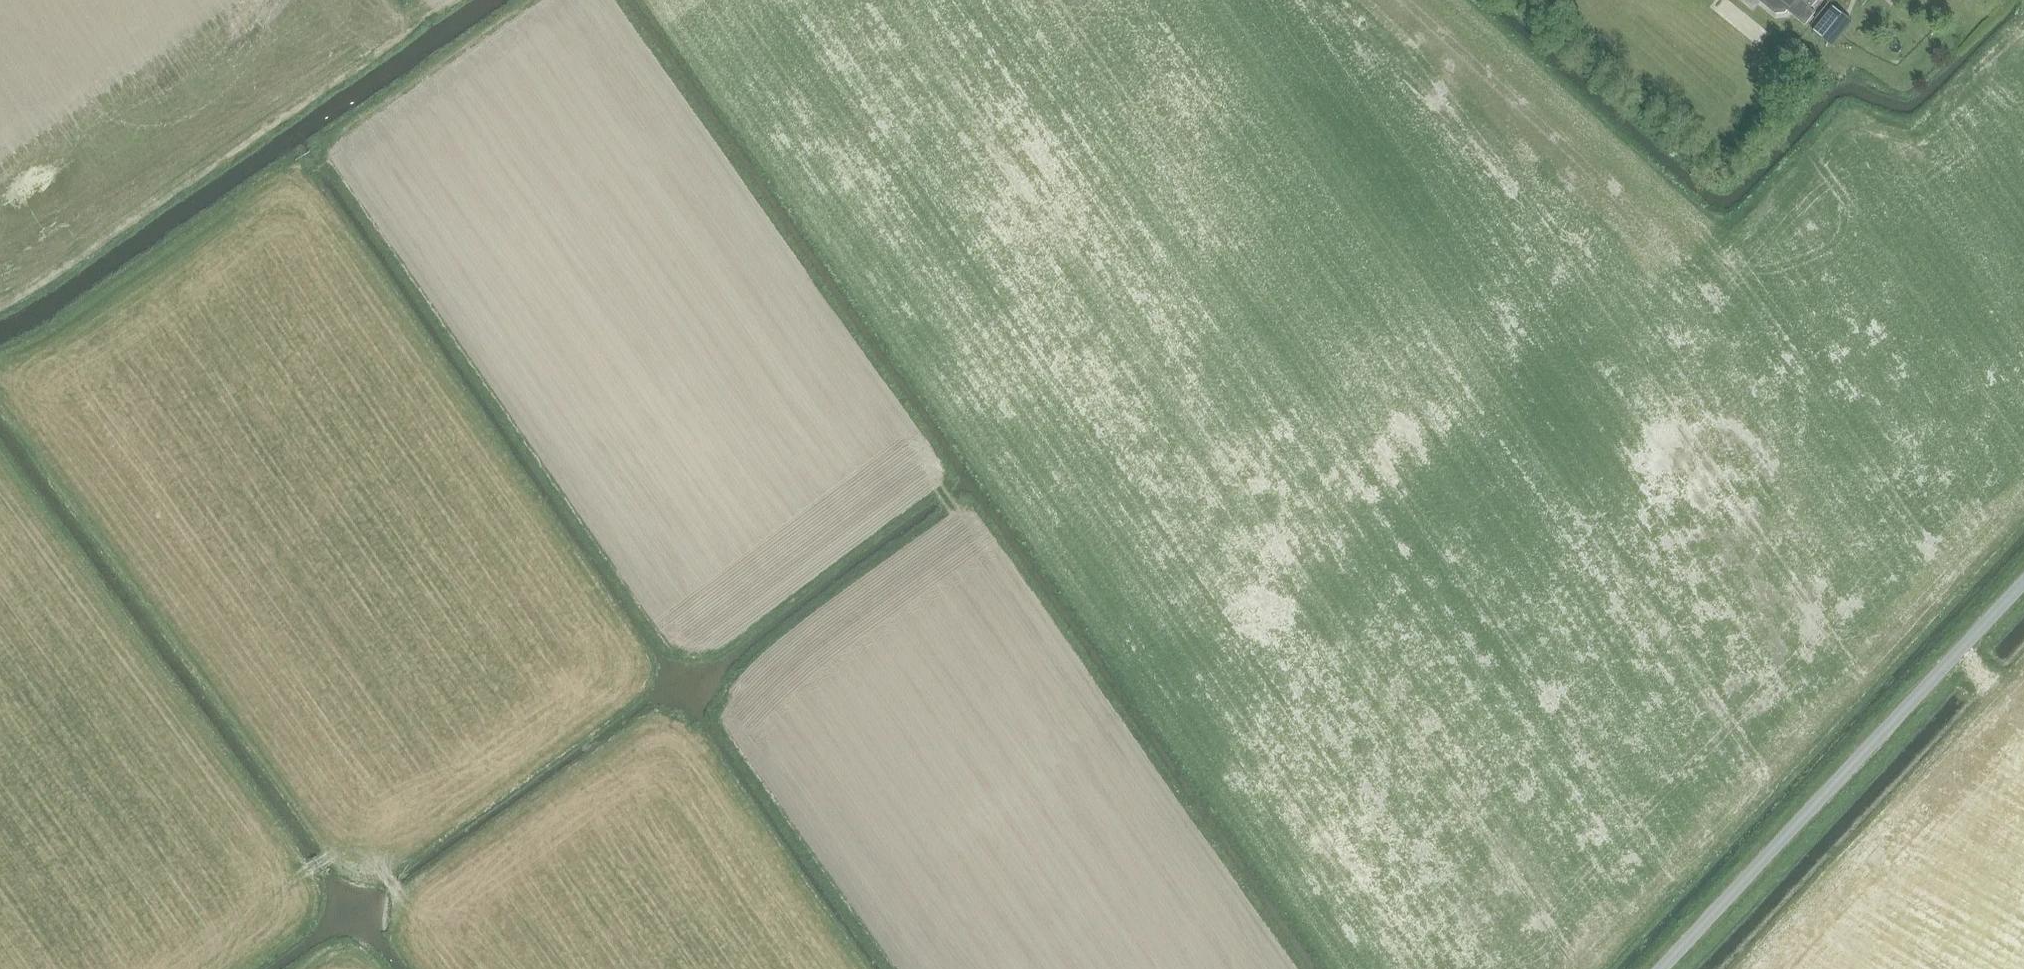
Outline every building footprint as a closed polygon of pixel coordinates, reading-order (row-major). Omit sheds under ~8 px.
[(1761,1),(1776,14),(1785,13),(1787,10),(1805,25),(1815,12),(1811,8),(1817,0),(1760,0),(1761,1)] [(1813,30),(1833,46),(1853,21),(1833,5),(1813,30)]
